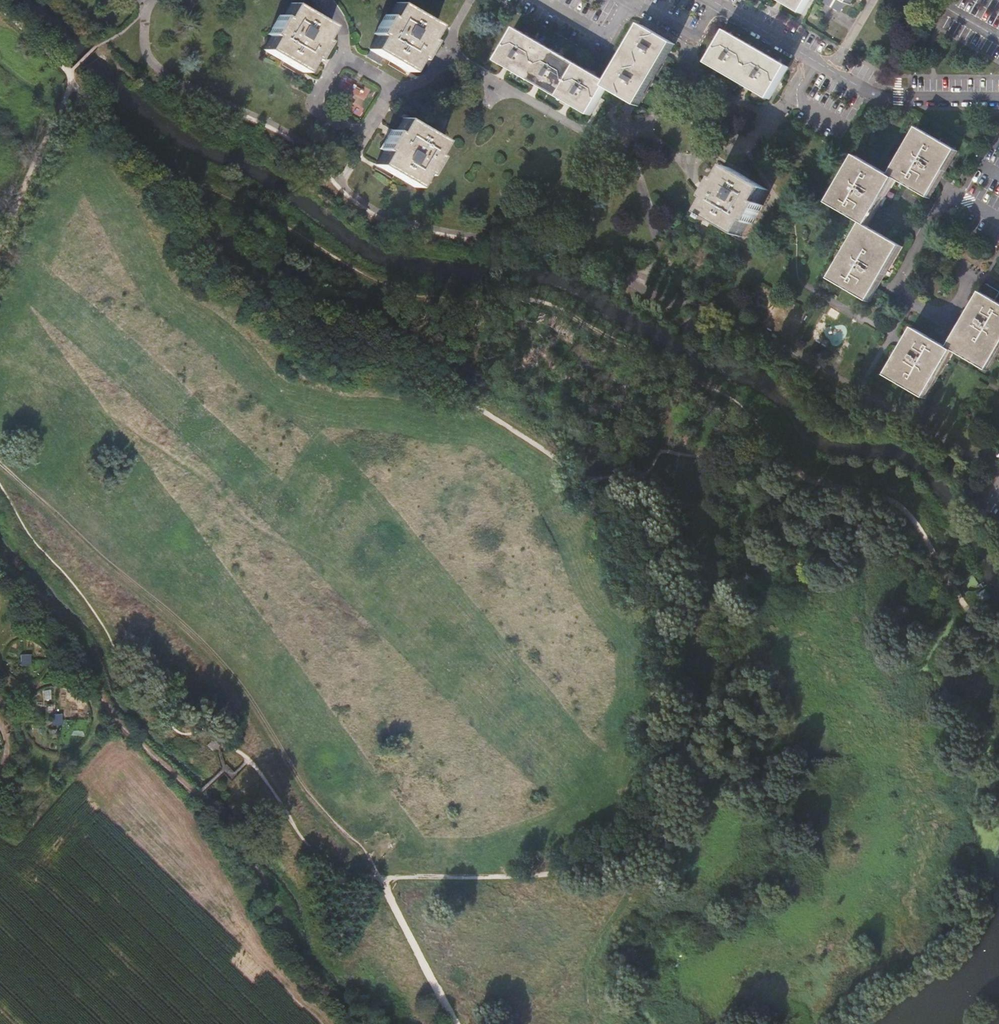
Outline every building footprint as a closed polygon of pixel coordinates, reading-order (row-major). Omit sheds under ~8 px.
[(780,3),(800,15),(809,0),(775,0),(780,3)] [(849,6),(852,0),(825,0),(823,3),(839,13),(845,3),(849,6)] [(302,74),(310,60),(314,62),(318,56),(325,43),(321,40),(329,27),(291,5),(283,19),(279,17),(269,35),(271,37),(263,51),(302,74)] [(431,43),(427,40),(435,27),(396,5),(388,18),(385,16),(374,35),(377,36),(369,50),(370,51),(366,58),(378,64),(382,58),(408,73),(416,60),(420,62),(423,56),(431,43)] [(635,104),(638,106),(652,84),(670,53),(675,44),(642,26),(609,83),(517,30),(498,62),(506,67),(538,86),(569,104),(589,116),(606,88),(628,101),(623,110),(629,114),(635,104)] [(749,88),(769,100),(788,68),(725,31),(706,64),(719,71),(749,88)] [(344,108),(363,118),(377,90),(344,73),(334,93),(348,100),(344,108)] [(441,140),(446,131),(439,127),(434,136),(406,120),(397,134),(394,132),(391,135),(383,150),(386,152),(379,166),(417,189),(425,175),(428,176),(439,157),(437,156),(444,142),(441,140)] [(865,221),(833,277),(872,300),(881,285),(904,244),(870,224),(879,210),(898,176),(932,196),(939,183),(959,148),(920,126),(892,174),(859,154),(832,201),(865,221)] [(708,225),(712,218),(742,235),(750,222),(753,223),(764,205),(761,203),(769,189),(730,167),(722,181),(718,178),(707,197),(711,199),(703,213),(707,215),(703,222),(708,225)] [(657,259),(701,284),(718,253),(672,226),(668,233),(671,235),(663,249),(657,259)] [(997,297),(998,294),(998,287),(988,280),(951,345),(917,325),(889,373),(929,395),(956,348),(990,367),(998,351),(998,298),(997,297)] [(32,666),(33,655),(22,655),(22,665),(32,666)] [(64,726),(63,715),(52,716),(53,727),(64,726)]
